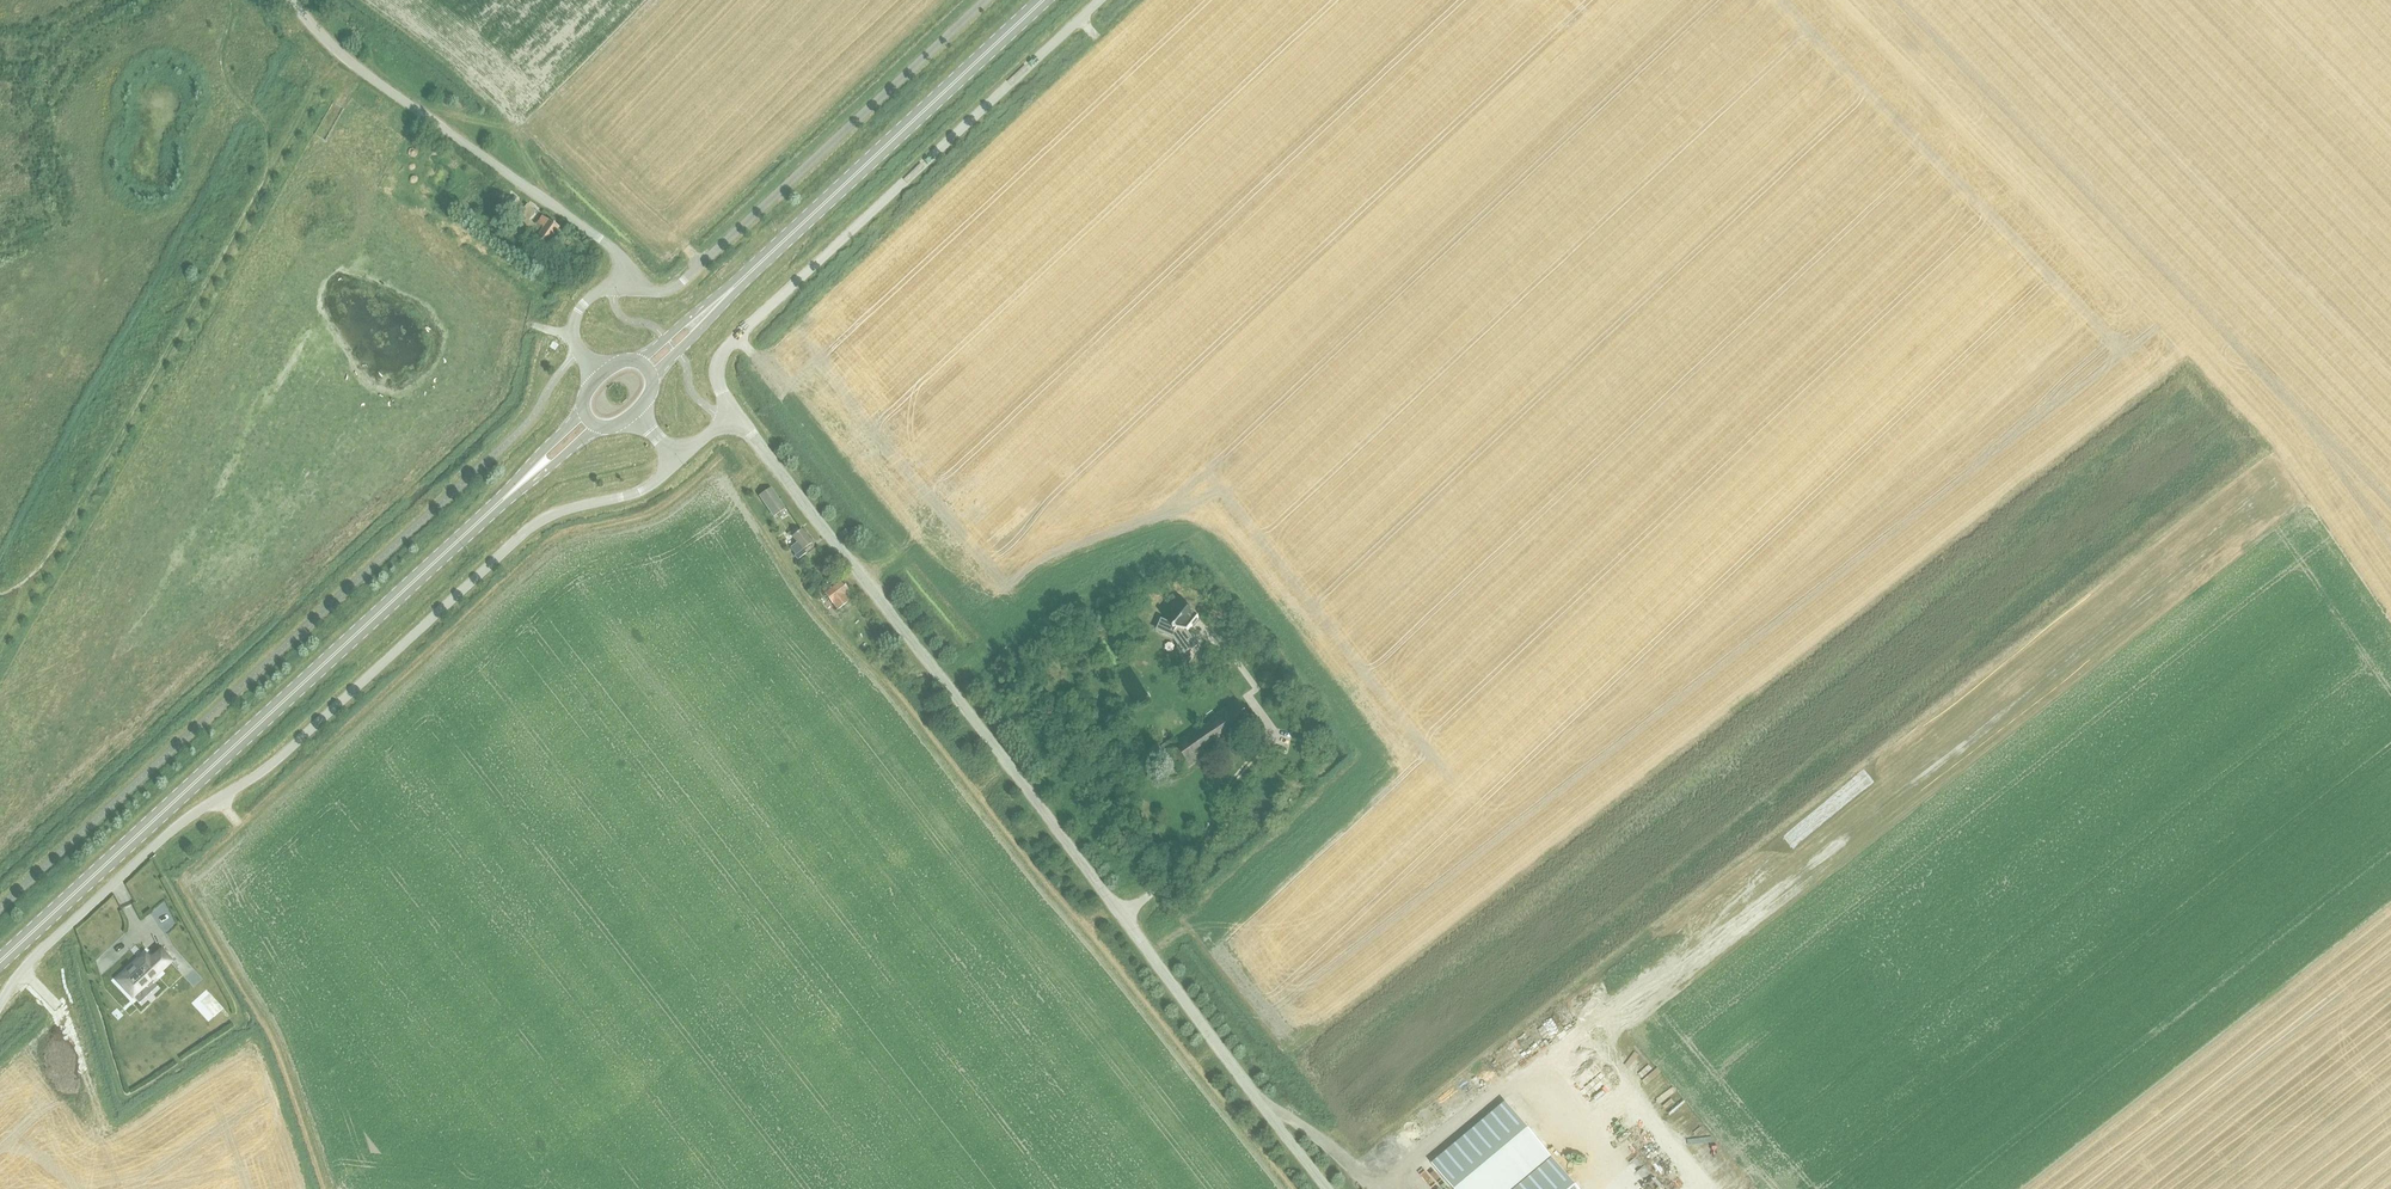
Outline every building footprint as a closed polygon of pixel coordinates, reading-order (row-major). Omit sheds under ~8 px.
[(536,213),(527,205),(513,221),(529,234),(534,229),(536,226),(529,220),(536,213)] [(536,226),(534,229),(540,233),(536,239),(547,246),(559,228),(542,217),(536,226)] [(785,509),(771,488),(759,496),(773,517),(777,515),(780,518),(783,516),(781,512),(785,509)] [(803,550),(811,543),(801,530),(799,532),(796,528),(787,534),(789,537),(793,537),(797,543),(791,548),(796,555),(794,556),(798,560),(806,554),(803,550)] [(843,596),(849,591),(841,582),(831,589),(829,586),(822,591),(837,610),(848,602),(843,596)] [(1161,619),(1157,629),(1176,638),(1187,653),(1198,646),(1188,632),(1200,618),(1190,610),(1176,626),(1161,619)] [(1182,775),(1253,723),(1237,700),(1175,744),(1172,740),(1162,747),(1165,751),(1179,751),(1186,761),(1182,775)] [(133,997),(170,962),(161,952),(151,961),(145,956),(118,981),(133,997)] [(1441,1165),(1460,1188),(1581,1188),(1517,1104),(1441,1165)]
